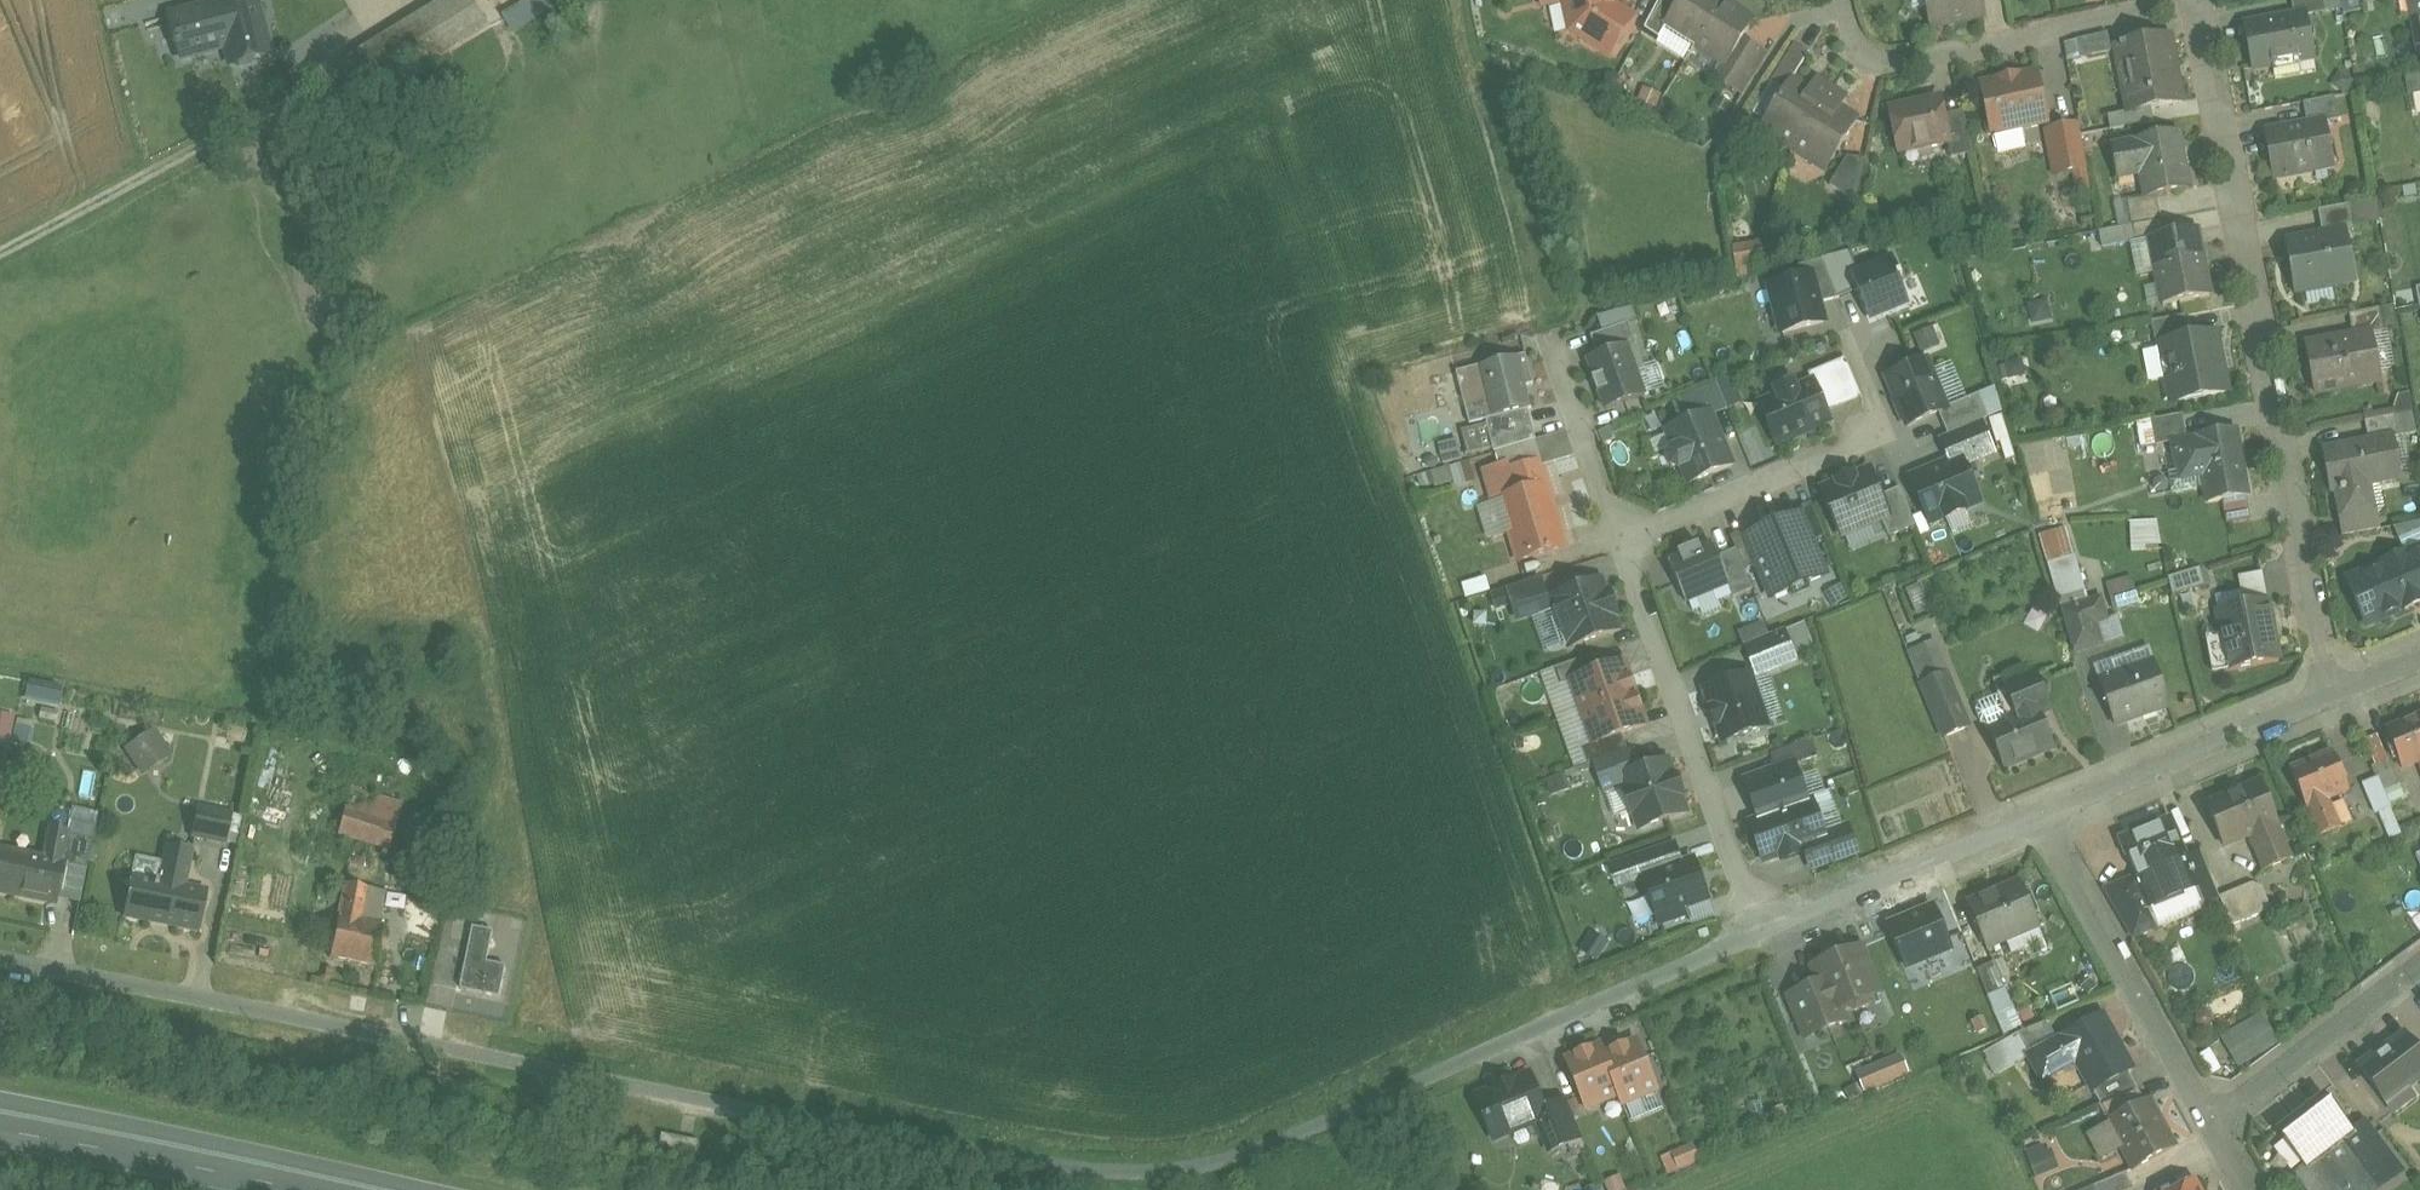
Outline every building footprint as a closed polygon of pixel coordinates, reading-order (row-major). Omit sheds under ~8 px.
[(181,65),(231,52),(236,71),(278,59),(262,0),(206,0),(166,11),(181,65)] [(361,51),(387,94),(491,29),(473,0),(445,0),(361,51)] [(562,6),(559,0),(526,0),(502,12),(512,31),(562,6)] [(1570,22),(1577,20),(1581,37),(1595,46),(1605,45),(1614,51),(1635,18),(1612,3),(1611,0),(1565,0),(1570,22)] [(1645,30),(1653,35),(1661,23),(1665,26),(1681,1),(1679,0),(1660,0),(1645,30)] [(1719,0),(1682,0),(1681,1),(1665,26),(1696,46),(1723,3),(1719,0)] [(1933,27),(1984,16),(1980,0),(1927,0),(1933,27)] [(2295,16),(2306,14),(2306,16),(2327,12),(2324,0),(2292,0),(2295,16)] [(2327,10),(2342,8),(2341,0),(2325,0),(2327,10)] [(2417,14),(2411,15),(2419,58),(2419,0),(2414,0),(2417,14)] [(1723,3),(1696,46),(1726,64),(1727,65),(1744,38),(1754,22),(1723,3)] [(2295,16),(2245,26),(2254,69),(2314,57),(2306,16),(2306,14),(2295,16)] [(2108,34),(2077,40),(2081,58),(2112,52),(2108,34)] [(2169,36),(2117,45),(2129,111),(2181,101),(2169,36)] [(1761,49),(1744,38),(1727,65),(1726,64),(1719,74),(1738,86),(1761,49)] [(1796,46),(1773,83),(1785,90),(1792,80),(1793,80),(1809,54),(1796,46)] [(1761,49),(1738,86),(1745,91),(1768,54),(1761,49)] [(2405,76),(2409,96),(2419,94),(2419,82),(2418,73),(2405,76)] [(2037,74),(1983,86),(1990,120),(1986,127),(1987,135),(1994,139),(1996,149),(2001,152),(2023,147),(2026,142),(2023,127),(2047,122),(2037,74)] [(1793,80),(1792,80),(1785,90),(1761,129),(1794,150),(1832,89),(1817,80),(1810,91),(1793,80)] [(1832,89),(1794,150),(1827,170),(1858,121),(1840,109),(1847,98),(1832,89)] [(2336,97),(2304,103),(2309,126),(2325,123),(2325,125),(2341,122),(2336,97)] [(1940,99),(1891,109),(1900,152),(1948,141),(1950,141),(1944,116),(1940,99)] [(1964,111),(1944,116),(1950,141),(1948,141),(1952,158),(1973,154),(1964,111)] [(2309,126),(2265,134),(2273,180),(2334,168),(2325,125),(2325,123),(2309,126)] [(2079,126),(2047,132),(2056,175),(2087,169),(2079,126)] [(2177,133),(2135,140),(2136,143),(2112,147),(2118,177),(2140,173),(2144,197),(2146,205),(2158,203),(2168,201),(2167,195),(2188,192),(2177,133)] [(1865,160),(1848,157),(1830,185),(1857,202),(1865,160)] [(2144,197),(2125,200),(2130,226),(2161,220),(2158,203),(2146,205),(2144,197)] [(2350,204),(2318,210),(2324,236),(2347,231),(2347,234),(2355,232),(2350,204)] [(2161,220),(2130,226),(2134,244),(2149,241),(2165,238),(2161,220)] [(2324,236),(2286,243),(2295,293),(2299,292),(2298,287),(2329,280),(2330,285),(2356,279),(2347,234),(2347,231),(2324,236)] [(2165,238),(2149,241),(2163,307),(2208,297),(2195,232),(2165,238)] [(1761,241),(1735,245),(1739,277),(1765,273),(1761,241)] [(1871,323),(1911,306),(1900,282),(1903,280),(1893,255),(1850,274),(1871,323)] [(1812,276),(1771,287),(1783,334),(1824,323),(1812,276)] [(2379,308),(2348,314),(2352,335),(2370,331),(2371,335),(2384,332),(2379,308)] [(2185,315),(2152,321),(2155,339),(2159,339),(2161,347),(2169,345),(2168,343),(2189,339),(2185,315)] [(1635,345),(1628,325),(1593,338),(1600,357),(1628,347),(1635,345)] [(1915,332),(1922,353),(1943,346),(1936,325),(1915,332)] [(2352,335),(2304,344),(2313,393),(2379,381),(2371,335),(2370,331),(2352,335)] [(2189,339),(2168,343),(2169,345),(2161,347),(2167,376),(2172,403),(2228,391),(2217,333),(2189,339)] [(1600,357),(1589,361),(1595,378),(1593,379),(1598,394),(1600,393),(1606,410),(1645,396),(1628,347),(1600,357)] [(1526,355),(1457,373),(1470,425),(1487,421),(1529,410),(1532,409),(1527,387),(1534,385),(1526,355)] [(1846,359),(1809,375),(1813,383),(1814,383),(1827,414),(1863,399),(1846,359)] [(1931,359),(1887,377),(1909,428),(1953,410),(1931,359)] [(1717,384),(1728,410),(1743,404),(1732,378),(1717,384)] [(1794,384),(1776,391),(1779,398),(1762,405),(1777,443),(1794,436),(1795,439),(1815,431),(1814,428),(1830,421),(1827,414),(1814,383),(1813,383),(1797,390),(1794,384)] [(1717,384),(1680,399),(1687,416),(1710,406),(1714,416),(1728,410),(1717,384)] [(2394,408),(2394,415),(2414,412),(2410,393),(2399,396),(2394,408)] [(1529,410),(1487,421),(1488,426),(1494,448),(1494,452),(1537,441),(1529,410)] [(2394,415),(2398,436),(2417,433),(2414,412),(2394,415)] [(1711,413),(1667,431),(1675,449),(1672,450),(1669,458),(1672,465),(1679,468),(1682,467),(1689,484),(1733,465),(1711,413)] [(2184,415),(2154,420),(2157,439),(2187,433),(2184,415)] [(2394,415),(2363,422),(2366,442),(2391,438),(2398,436),(2394,415)] [(1469,454),(1494,448),(1488,426),(1463,432),(1469,454)] [(2197,440),(2174,444),(2179,471),(2202,467),(2208,502),(2250,495),(2243,457),(2240,458),(2235,430),(2196,437),(2197,440)] [(1543,464),(1574,456),(1568,433),(1537,441),(1543,464)] [(2366,442),(2324,449),(2331,492),(2335,491),(2339,519),(2374,513),(2370,484),(2398,480),(2391,438),(2366,442)] [(1458,440),(1439,445),(1444,465),(1463,460),(1458,440)] [(1961,458),(1912,479),(1931,523),(1946,517),(1947,520),(1966,512),(1965,509),(1980,503),(1961,458)] [(1470,462),(1450,467),(1454,482),(1456,487),(1475,482),(1470,462)] [(1541,462),(1509,471),(1507,465),(1485,471),(1494,502),(1500,500),(1518,561),(1567,547),(1541,462)] [(1435,487),(1454,482),(1450,467),(1431,472),(1435,487)] [(1853,475),(1838,481),(1839,484),(1823,491),(1841,535),(1882,518),(1889,515),(1881,496),(1871,471),(1854,478),(1853,475)] [(1916,527),(1900,488),(1881,496),(1889,515),(1882,518),(1890,538),(1916,527)] [(1826,537),(1812,504),(1795,511),(1796,515),(1800,513),(1812,543),(1826,537)] [(2342,534),(2381,528),(2378,512),(2374,513),(2339,519),(2342,534)] [(1783,525),(1767,532),(1766,528),(1750,534),(1746,535),(1759,565),(1773,599),(1792,591),(1789,584),(1804,577),(1807,584),(1826,576),(1812,543),(1800,513),(1796,515),(1781,521),(1783,525)] [(2159,521),(2131,522),(2132,547),(2160,546),(2159,521)] [(2040,536),(2048,564),(2075,556),(2067,528),(2040,536)] [(1759,565),(1746,535),(1750,534),(1749,530),(1731,537),(1737,550),(1745,571),(1759,565)] [(1713,545),(1670,563),(1686,603),(1729,585),(1713,545)] [(1719,558),(1735,597),(1753,589),(1745,571),(1737,550),(1719,558)] [(2407,557),(2406,555),(2384,563),(2385,566),(2350,580),(2369,623),(2419,602),(2419,551),(2407,557)] [(2048,564),(2058,599),(2085,591),(2075,556),(2048,564)] [(2201,568),(2169,578),(2174,596),(2206,587),(2201,568)] [(2131,576),(2108,583),(2114,604),(2137,597),(2131,576)] [(1543,580),(1507,593),(1518,623),(1554,610),(1543,580)] [(1601,580),(1553,597),(1562,622),(1557,624),(1564,643),(1569,641),(1571,647),(1619,630),(1614,615),(1618,614),(1611,593),(1607,595),(1601,580)] [(1842,585),(1825,594),(1833,608),(1849,599),(1842,585)] [(2089,603),(2085,591),(2058,599),(2062,611),(2089,603)] [(2089,603),(2062,611),(2074,652),(2102,644),(2096,623),(2107,619),(2101,599),(2089,603)] [(2269,601),(2219,611),(2223,633),(2208,637),(2215,673),(2280,660),(2269,601)] [(1795,657),(1815,649),(1804,624),(1785,631),(1795,657)] [(1785,631),(1746,647),(1757,675),(1796,659),(1795,657),(1785,631)] [(1933,643),(1909,653),(1922,684),(1946,674),(1933,643)] [(1623,735),(1651,724),(1627,660),(1568,682),(1592,746),(1623,735)] [(2154,663),(2101,681),(2116,725),(2169,706),(2154,663)] [(1946,674),(1922,684),(1945,738),(1969,728),(1947,674),(1946,674)] [(1750,675),(1706,690),(1713,709),(1711,710),(1716,724),(1718,724),(1724,741),(1768,726),(1750,675)] [(2053,749),(2040,715),(2051,711),(2036,675),(2006,687),(2008,692),(1980,704),(1977,711),(1982,723),(1988,726),(2006,768),(2053,749)] [(25,700),(60,706),(64,686),(29,679),(25,700)] [(2,714),(0,726),(0,739),(9,740),(13,717),(2,714)] [(2387,730),(2403,769),(2419,762),(2419,763),(2419,717),(2387,730)] [(18,718),(12,737),(27,741),(32,722),(18,718)] [(140,774),(173,756),(157,727),(124,745),(140,774)] [(2389,761),(2378,734),(2365,740),(2376,766),(2389,761)] [(1583,750),(1587,763),(1592,761),(1628,748),(1623,735),(1592,746),(1583,750)] [(1818,757),(1812,740),(1796,746),(1802,763),(1818,757)] [(1598,777),(1639,762),(1633,746),(1628,748),(1592,761),(1598,777)] [(1796,746),(1771,755),(1774,764),(1766,767),(1768,773),(1794,764),(1795,765),(1802,763),(1796,746)] [(2333,753),(2292,770),(2307,808),(2308,807),(2320,836),(2340,827),(2328,799),(2349,790),(2333,753)] [(2389,761),(2376,766),(2389,798),(2402,792),(2389,761)] [(1641,828),(1687,812),(1669,762),(1623,778),(1641,828)] [(1768,773),(1746,781),(1760,820),(1808,803),(1795,765),(1794,764),(1768,773)] [(1565,774),(1546,781),(1551,796),(1570,790),(1565,774)] [(2392,807),(2379,777),(2364,783),(2376,813),(2392,807)] [(2262,783),(2208,806),(2225,846),(2250,836),(2265,871),(2292,860),(2277,824),(2279,824),(2262,783)] [(1760,820),(1751,823),(1765,862),(1781,856),(1783,861),(1802,854),(1800,850),(1805,848),(1827,840),(1825,836),(1821,824),(1824,818),(1821,808),(1814,805),(1813,801),(1808,803),(1760,820)] [(231,815),(198,808),(192,837),(225,844),(231,815)] [(400,825),(345,808),(338,835),(392,851),(400,825)] [(2170,821),(2153,828),(2152,826),(2140,831),(2140,833),(2123,841),(2143,890),(2149,904),(2150,903),(2194,885),(2184,860),(2186,859),(2170,821)] [(1848,827),(1825,836),(1827,840),(1805,848),(1812,869),(1857,853),(1848,827)] [(42,860),(19,855),(19,858),(0,854),(0,893),(56,904),(63,866),(64,863),(63,862),(69,833),(48,829),(42,860)] [(93,838),(69,833),(63,862),(64,863),(63,866),(87,871),(93,838)] [(1676,844),(1635,858),(1643,880),(1645,880),(1644,878),(1683,864),(1676,844)] [(192,852),(167,847),(160,882),(132,876),(124,918),(198,933),(207,891),(185,887),(192,852)] [(2220,897),(2202,853),(2186,859),(2184,860),(2194,885),(2203,904),(2220,897)] [(1643,880),(1635,858),(1610,867),(1618,889),(1643,880)] [(1683,864),(1644,878),(1645,880),(1661,925),(1686,916),(1683,908),(1708,899),(1695,861),(1683,864)] [(2253,883),(2220,897),(2232,926),(2265,912),(2253,883)] [(2023,884),(1972,904),(1990,950),(2041,930),(2023,884)] [(368,889),(345,885),(330,958),(378,968),(387,928),(362,923),(368,889)] [(2143,890),(2113,902),(2134,937),(2159,927),(2159,925),(2150,903),(2149,904),(2143,890)] [(1934,903),(1885,924),(1906,973),(1955,952),(1934,903)] [(494,933),(474,929),(462,990),(501,998),(507,967),(488,964),(494,933)] [(1593,932),(1581,950),(1598,961),(1610,943),(1593,932)] [(1861,948),(1813,968),(1820,985),(1832,1013),(1839,1010),(1846,1007),(1847,1009),(1855,1012),(1868,1007),(1872,999),(1871,997),(1880,993),(1861,948)] [(1996,964),(1978,970),(1988,996),(2006,989),(1996,964)] [(2091,980),(2082,988),(2090,996),(2099,989),(2091,980)] [(1820,985),(1790,997),(1806,1037),(1844,1022),(1839,1010),(1832,1013),(1820,985)] [(2006,989),(1988,996),(2003,1034),(2021,1027),(2006,989)] [(2222,1032),(2237,1065),(2281,1045),(2267,1013),(2222,1032)] [(2101,1016),(2063,1037),(2064,1039),(2058,1042),(2030,1057),(2043,1080),(2077,1061),(2094,1091),(2097,1090),(2128,1073),(2132,1071),(2101,1016)] [(2048,1022),(2017,1034),(2030,1057),(2058,1042),(2048,1022)] [(2381,1055),(2377,1050),(2358,1064),(2386,1102),(2419,1076),(2419,1065),(2401,1040),(2381,1055)] [(1605,1055),(1604,1055),(1621,1096),(1619,1097),(1623,1106),(1658,1091),(1637,1041),(1605,1055)] [(1621,1096),(1604,1055),(1605,1055),(1601,1046),(1566,1060),(1587,1110),(1619,1097),(1621,1096)] [(1901,1055),(1857,1073),(1865,1093),(1909,1075),(1901,1055)] [(2128,1073),(2097,1090),(2104,1104),(2137,1090),(2128,1073)] [(1531,1075),(1477,1098),(1495,1140),(1539,1121),(1548,1117),(1544,1108),(1531,1075)] [(2104,1104),(2099,1106),(2109,1123),(2145,1103),(2137,1090),(2104,1104)] [(1567,1099),(1544,1108),(1548,1117),(1539,1121),(1552,1152),(1569,1145),(1583,1139),(1567,1099)] [(1582,1110),(1577,1099),(1569,1102),(1574,1114),(1582,1110)] [(2371,1131),(2358,1129),(2351,1134),(2325,1100),(2282,1133),(2308,1167),(2299,1174),(2310,1189),(2378,1189),(2402,1172),(2371,1131)] [(2145,1103),(2109,1123),(2086,1135),(2101,1161),(2123,1149),(2134,1170),(2175,1147),(2149,1101),(2145,1103)] [(1583,1139),(1569,1145),(1574,1157),(1588,1151),(1583,1139)] [(1693,1145),(1662,1158),(1670,1176),(1701,1163),(1693,1145)] [(2044,1146),(2026,1153),(2036,1177),(2059,1167),(2052,1151),(2047,1153),(2044,1146)] [(2095,1186),(2097,1189),(2130,1189),(2133,1189),(2126,1172),(2095,1186)] [(1605,1181),(1609,1189),(1627,1189),(1620,1175),(1605,1181)]
